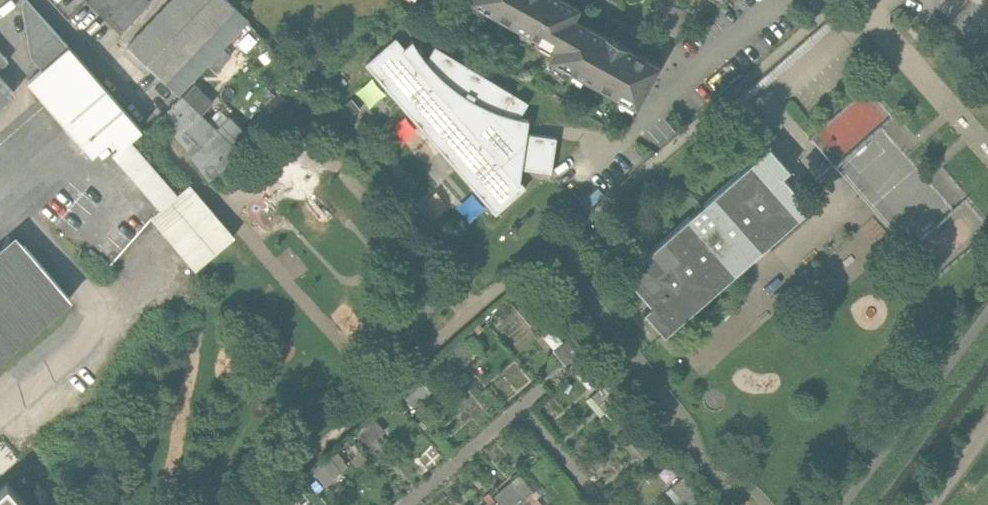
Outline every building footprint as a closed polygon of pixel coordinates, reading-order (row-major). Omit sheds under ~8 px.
[(28,81),(91,154),(110,137),(119,147),(110,155),(158,209),(150,216),(196,269),(234,237),(195,191),(188,184),(176,194),(128,139),(141,128),(27,0),(23,0),(21,1),(30,56),(41,69),(28,81)] [(148,0),(91,0),(88,3),(121,35),(151,3),(148,0)] [(165,5),(160,0),(156,0),(124,33),(132,40),(165,5)] [(128,46),(179,95),(208,65),(216,73),(230,59),(222,51),(250,22),(227,0),(173,0),(128,46)] [(555,48),(572,18),(578,6),(567,0),(468,0),(555,48)] [(658,65),(572,18),(555,48),(549,58),(635,105),(658,65)] [(394,42),(367,66),(495,214),(523,190),(514,180),(515,169),(548,174),(553,140),(525,136),(524,124),(536,103),(435,47),(425,65),(412,47),(403,53),(394,42)] [(8,60),(0,51),(0,67),(8,60)] [(14,92),(0,76),(0,104),(14,92)] [(208,181),(240,153),(232,146),(244,133),(229,118),(217,130),(201,115),(213,103),(194,85),(183,97),(181,96),(159,119),(184,148),(208,181)] [(769,148),(624,275),(652,306),(645,312),(664,334),(809,208),(782,177),(789,170),(769,148)] [(70,298),(22,242),(0,261),(0,357),(70,298)] [(525,473),(496,492),(505,504),(546,504),(525,473)] [(7,484),(0,490),(0,504),(24,504),(7,484)]
